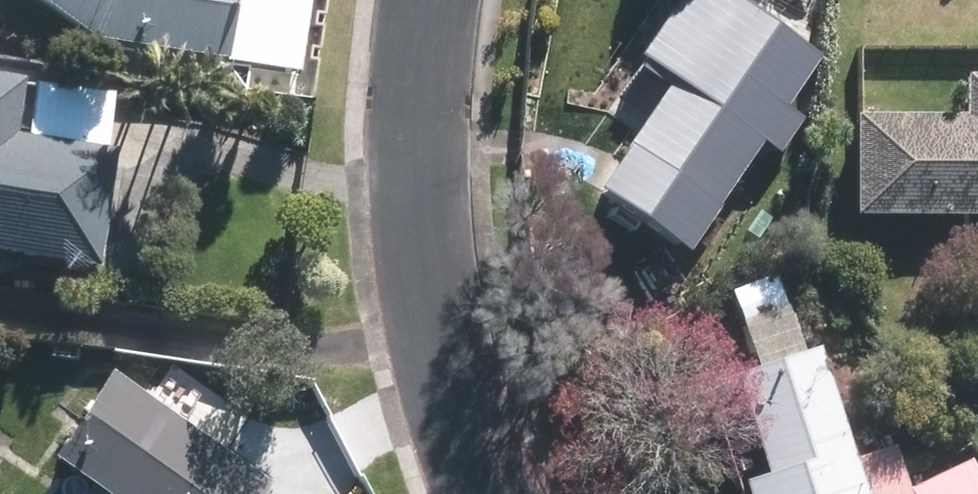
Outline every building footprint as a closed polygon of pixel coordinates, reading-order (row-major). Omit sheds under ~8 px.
[(108,33),(300,63),(309,0),(65,0),(108,33)] [(608,200),(683,251),(807,69),(705,0),(693,0),(650,63),(685,87),(608,200)] [(867,129),(868,218),(977,217),(977,91),(972,91),(972,128),(867,129)] [(0,93),(0,251),(93,264),(108,161),(6,147),(14,94),(0,93)] [(104,102),(40,96),(35,140),(100,147),(104,102)] [(738,395),(769,493),(851,493),(814,372),(738,395)] [(111,381),(61,451),(121,493),(245,493),(254,481),(111,381)] [(924,493),(977,493),(968,472),(924,493)]
